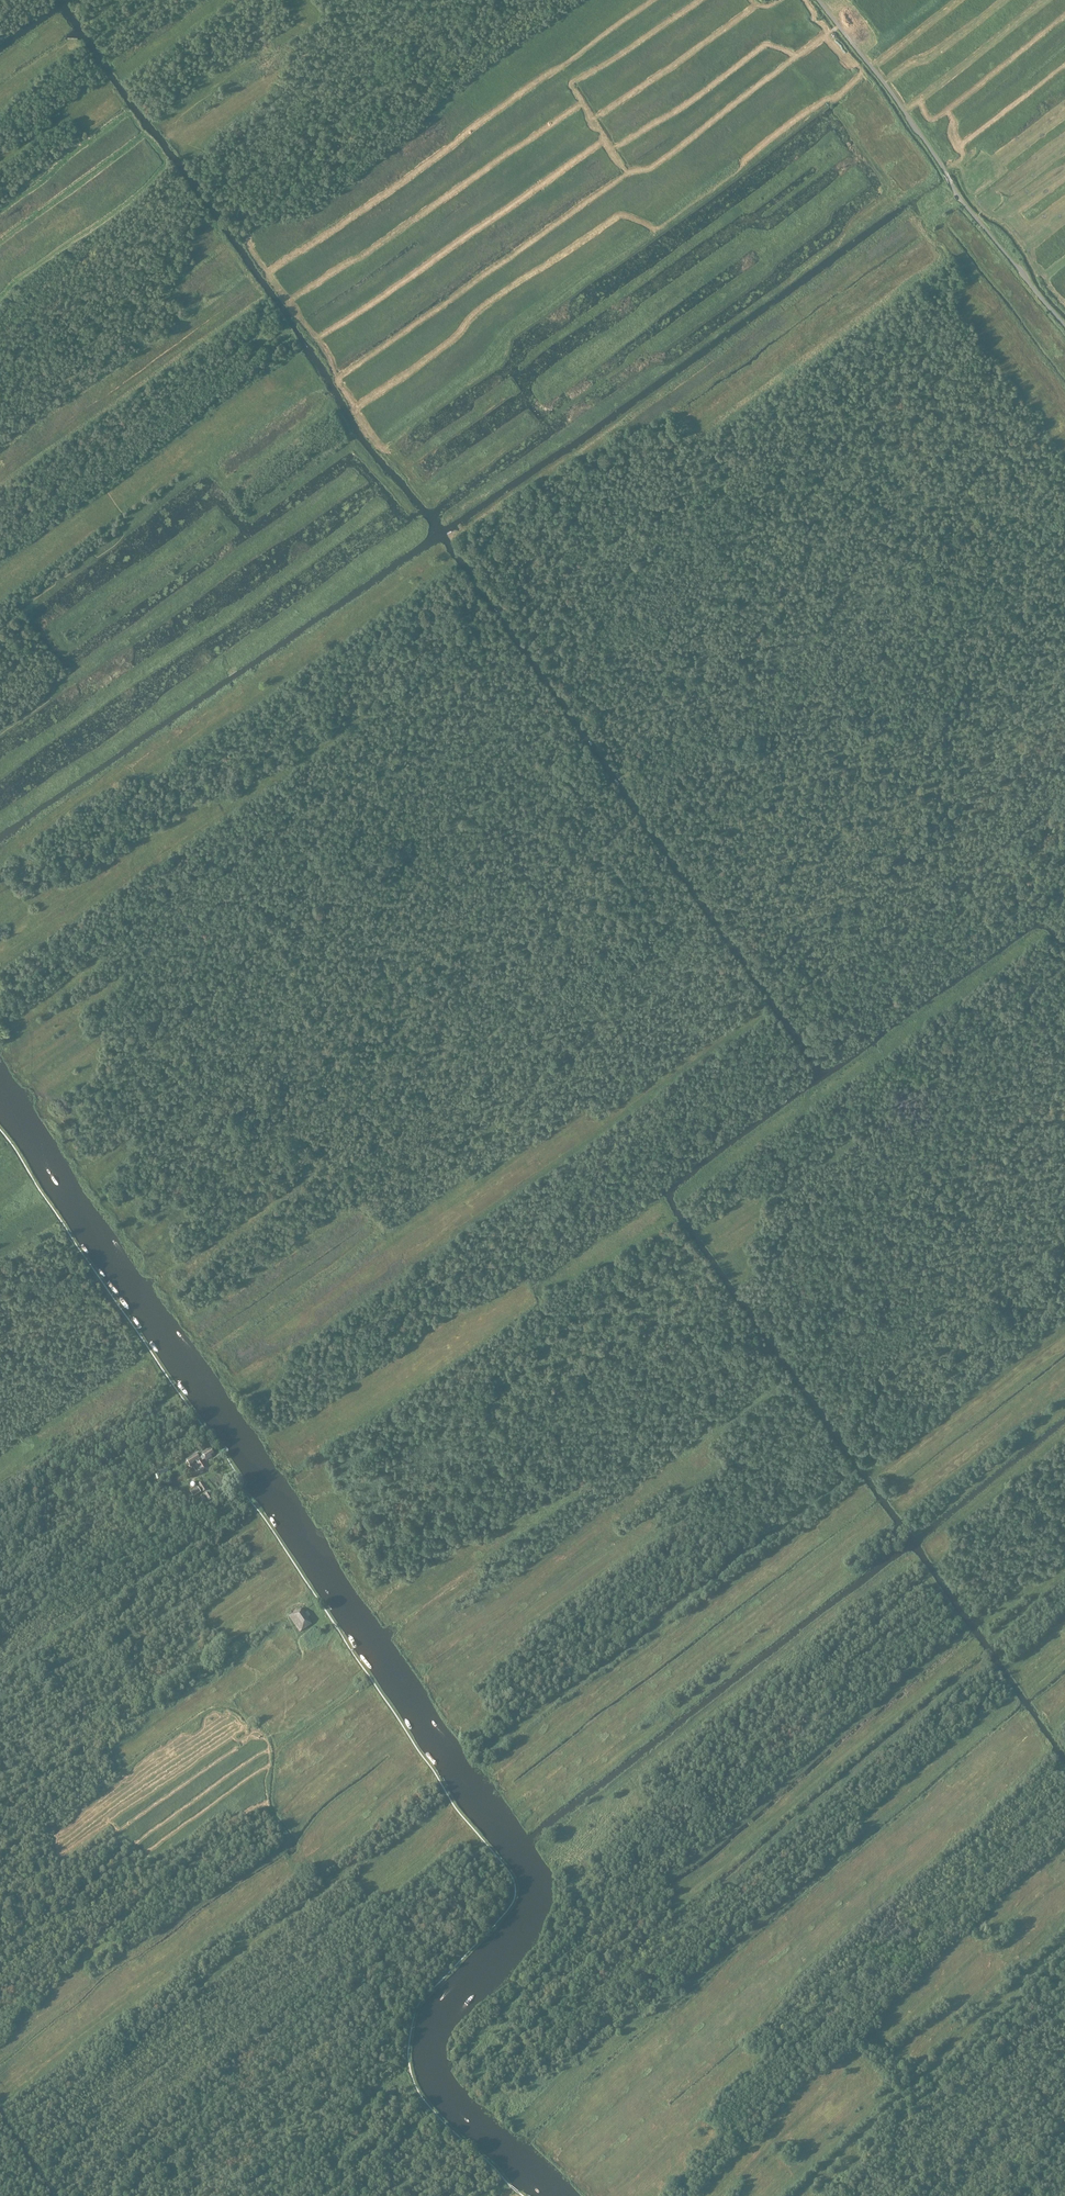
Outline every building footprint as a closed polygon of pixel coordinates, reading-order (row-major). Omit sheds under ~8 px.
[(186,1459),(190,1466),(193,1464),(193,1462),(196,1461),(197,1464),(196,1464),(200,1472),(207,1468),(205,1465),(203,1466),(201,1462),(205,1460),(206,1461),(211,1458),(211,1457),(214,1455),(211,1450),(202,1455),(203,1456),(199,1458),(196,1454),(186,1459)] [(203,1492),(206,1490),(201,1482),(198,1484),(203,1492)] [(193,1497),(200,1492),(198,1488),(191,1493),(193,1497)] [(302,1609),(290,1616),(300,1632),(312,1625),(302,1609)]
